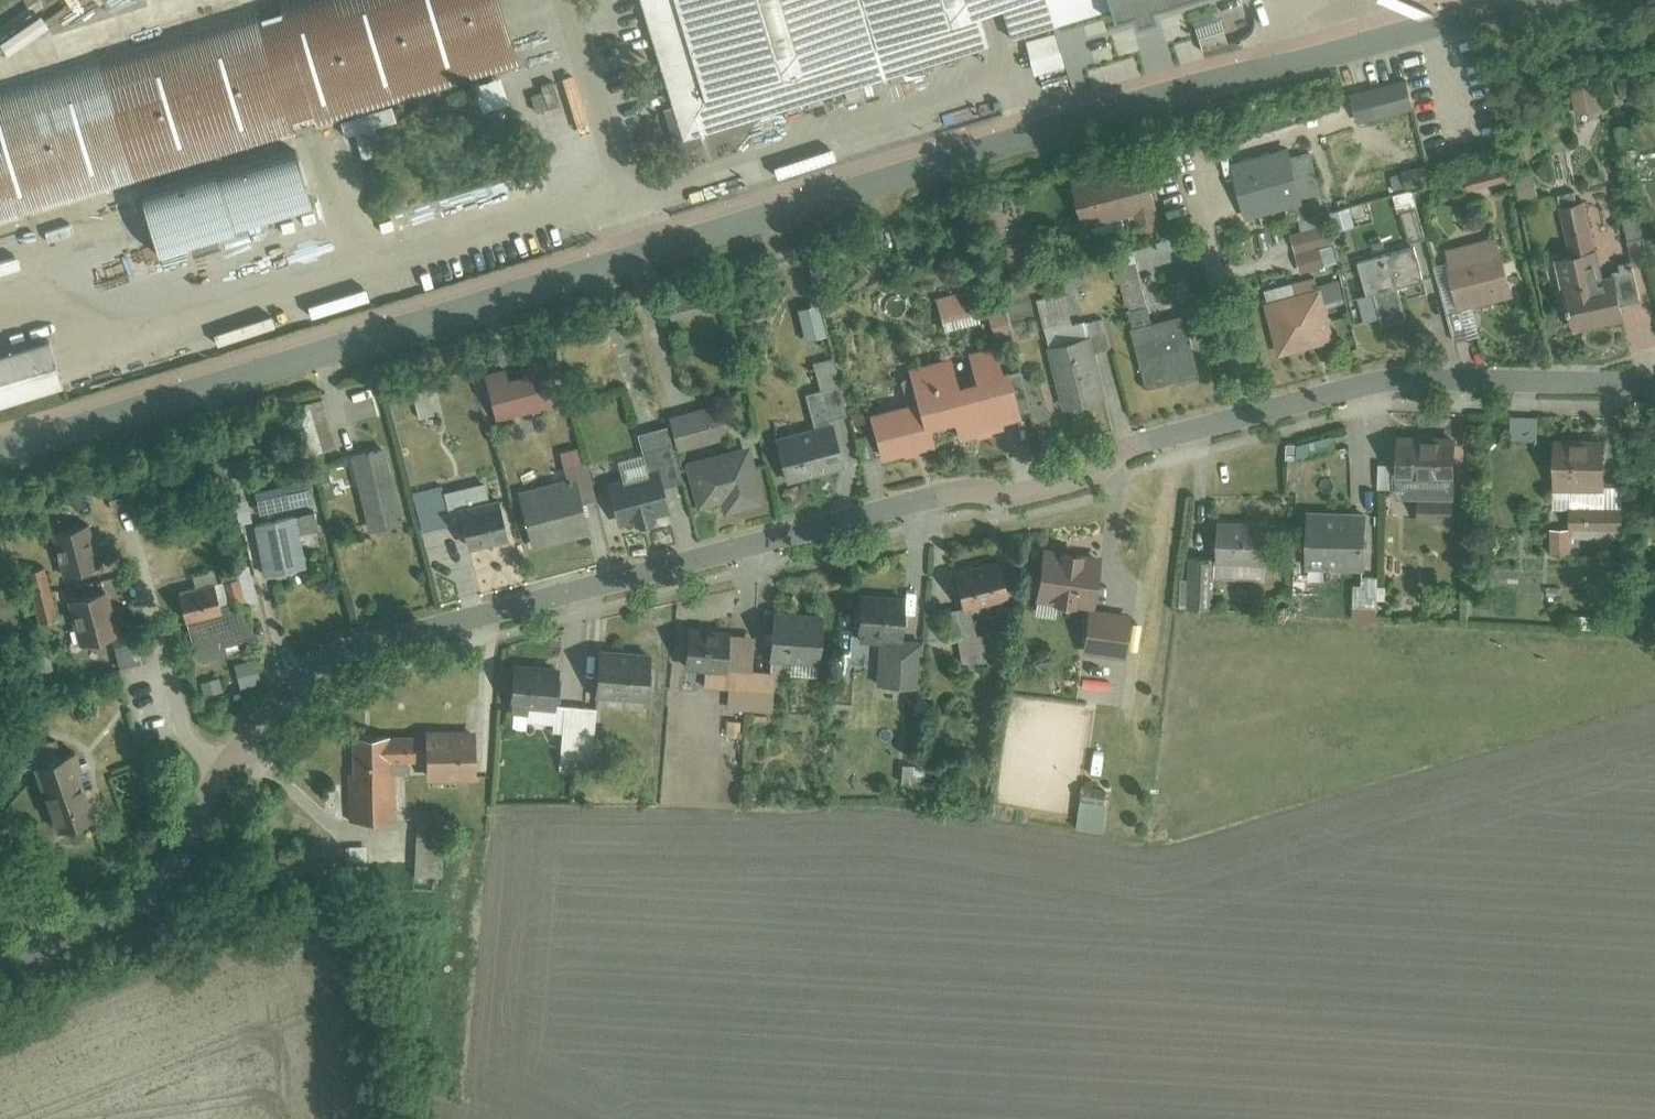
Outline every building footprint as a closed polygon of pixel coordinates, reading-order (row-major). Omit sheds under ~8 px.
[(0,97),(0,227),(526,68),(505,0),(320,0),(0,97)] [(1066,31),(1056,0),(643,0),(688,148),(994,54),(986,27),(1008,20),(1016,46),(1066,31)] [(1066,31),(1168,0),(1056,0),(1066,31)] [(1350,100),(1357,127),(1414,113),(1407,85),(1350,100)] [(1573,96),(1579,118),(1600,112),(1594,90),(1573,96)] [(299,153),(147,194),(163,253),(315,212),(299,153)] [(1231,167),(1245,219),(1301,205),(1287,153),(1231,167)] [(1303,200),(1322,195),(1310,153),(1291,159),(1303,200)] [(1070,181),(1083,230),(1153,212),(1140,164),(1070,181)] [(1427,169),(1402,176),(1407,194),(1432,186),(1427,169)] [(1467,181),(1471,194),(1510,183),(1507,170),(1467,181)] [(1515,182),(1521,206),(1539,201),(1534,178),(1515,182)] [(1602,283),(1586,204),(1560,209),(1569,253),(1548,257),(1565,338),(1621,326),(1612,281),(1602,283)] [(1300,277),(1323,272),(1319,253),(1332,250),(1328,232),(1292,241),(1300,277)] [(1496,241),(1447,254),(1462,312),(1511,299),(1496,241)] [(814,291),(831,286),(821,255),(804,260),(814,291)] [(1426,295),(1416,255),(1353,270),(1364,317),(1378,314),(1382,332),(1408,326),(1402,301),(1426,295)] [(1118,271),(1152,396),(1203,382),(1187,322),(1159,330),(1141,265),(1118,271)] [(1623,309),(1641,305),(1632,270),(1614,275),(1623,309)] [(1265,298),(1278,354),(1335,341),(1322,285),(1265,298)] [(935,302),(944,335),(980,326),(971,293),(935,302)] [(667,307),(671,324),(710,315),(706,298),(667,307)] [(1067,298),(1040,303),(1063,413),(1108,404),(1098,355),(1111,353),(1104,318),(1073,324),(1067,298)] [(818,303),(798,308),(808,341),(828,336),(818,303)] [(1006,318),(992,321),(996,340),(1011,337),(1006,318)] [(0,358),(0,410),(64,391),(49,344),(0,358)] [(954,363),(936,368),(954,433),(958,448),(1006,435),(1006,432),(1028,426),(1015,379),(1007,381),(999,351),(971,359),(980,391),(963,396),(954,363)] [(822,390),(841,385),(833,357),(814,362),(822,390)] [(954,433),(936,368),(913,374),(922,407),(874,420),(887,468),(938,454),(934,438),(954,433)] [(503,370),(480,377),(489,402),(511,395),(503,370)] [(841,385),(822,390),(831,423),(836,422),(841,420),(849,418),(841,385)] [(822,390),(806,394),(815,427),(831,423),(822,390)] [(429,393),(412,398),(419,422),(436,418),(429,393)] [(328,404),(304,410),(316,459),(339,454),(328,404)] [(676,428),(674,429),(680,456),(731,443),(724,417),(676,428)] [(1511,421),(1510,448),(1538,450),(1539,423),(1511,421)] [(815,427),(778,437),(791,489),(850,473),(836,422),(831,423),(815,427)] [(624,487),(612,490),(623,533),(636,529),(638,536),(660,530),(658,522),(673,518),(663,477),(679,473),(669,431),(639,439),(644,460),(619,466),(624,487)] [(869,434),(855,438),(861,461),(876,457),(869,434)] [(1295,448),(1299,464),(1333,456),(1329,440),(1295,448)] [(1393,509),(1415,510),(1415,526),(1454,527),(1455,500),(1453,500),(1454,445),(1394,444),(1393,509)] [(1607,447),(1553,447),(1552,496),(1606,496),(1607,447)] [(746,451),(683,467),(695,514),(717,508),(719,517),(760,507),(746,451)] [(362,532),(402,524),(388,453),(348,461),(362,532)] [(556,490),(520,500),(535,554),(595,538),(587,507),(598,503),(588,466),(552,475),(556,490)] [(473,557),(514,547),(504,508),(494,510),(488,488),(447,498),(445,487),(428,491),(431,502),(418,506),(425,536),(466,526),(473,557)] [(1623,537),(1623,514),(1565,514),(1565,534),(1549,534),(1548,561),(1570,561),(1570,536),(1623,537)] [(251,523),(261,579),(307,571),(297,515),(251,523)] [(1302,571),(1361,571),(1361,515),(1302,515),(1302,571)] [(63,578),(102,569),(91,522),(53,530),(63,578)] [(1220,525),(1216,581),(1260,583),(1264,527),(1220,525)] [(1045,559),(1039,607),(1101,614),(1107,566),(1045,559)] [(1180,611),(1206,612),(1209,566),(1183,565),(1180,611)] [(23,575),(35,624),(64,618),(52,568),(23,575)] [(1003,569),(954,580),(963,614),(946,618),(952,645),(960,643),(966,672),(1007,662),(1000,635),(980,639),(974,617),(1012,608),(1003,569)] [(237,576),(178,589),(191,648),(251,634),(237,576)] [(1354,582),(1352,617),(1375,619),(1377,583),(1354,582)] [(80,648),(116,638),(103,590),(68,599),(80,648)] [(911,600),(858,599),(857,641),(881,642),(880,688),(921,689),(923,642),(910,641),(911,600)] [(824,614),(769,609),(764,659),(819,664),(824,614)] [(1091,620),(1087,656),(1128,661),(1133,626),(1091,620)] [(729,633),(687,631),(685,667),(728,670),(726,709),(750,711),(752,672),(753,657),(728,656),(729,633)] [(600,651),(598,696),(650,699),(652,654),(600,651)] [(564,667),(514,667),(514,713),(564,713),(564,667)] [(775,673),(752,672),(750,711),(773,712),(775,673)] [(564,713),(514,713),(514,734),(563,733),(563,774),(579,773),(579,713),(564,713)] [(601,713),(579,713),(579,773),(601,773),(601,713)] [(427,741),(354,742),(356,835),(399,834),(398,769),(426,769),(427,787),(479,786),(479,732),(427,733),(427,741)] [(61,834),(100,819),(73,750),(34,766),(61,834)] [(1082,801),(1079,829),(1105,832),(1108,804),(1082,801)] [(442,840),(416,839),(414,872),(440,874),(442,840)]
